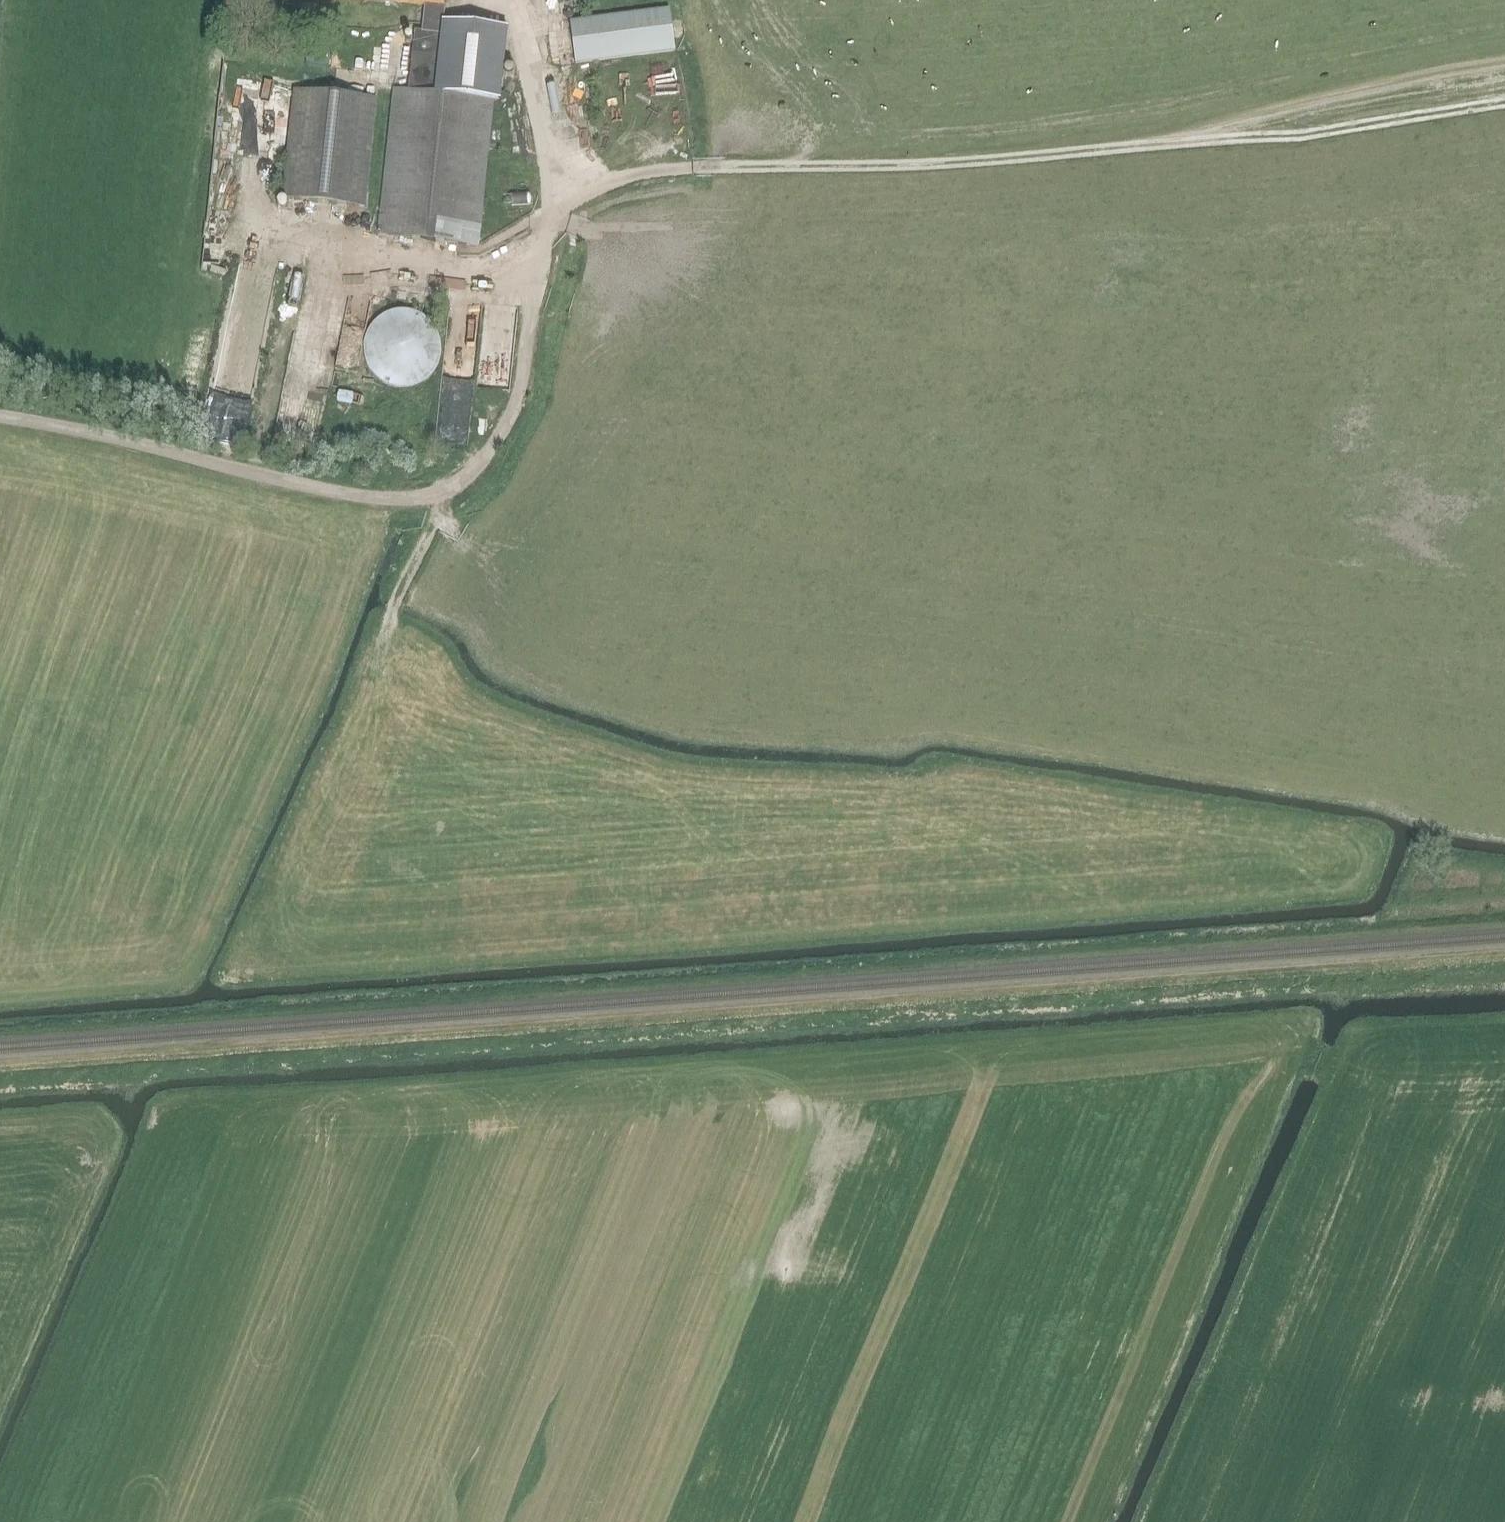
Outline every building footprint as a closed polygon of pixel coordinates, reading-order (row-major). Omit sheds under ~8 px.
[(408,91),(392,90),(378,236),(478,246),(493,100),(498,101),(506,28),(443,22),(444,7),(424,5),(421,31),(414,30),(408,91)] [(669,9),(587,20),(570,22),(575,64),(592,62),(674,51),(669,9)] [(656,98),(681,95),(678,73),(653,77),(656,98)] [(281,200),(365,208),(376,99),(279,89),(277,107),(291,108),(281,200)] [(407,313),(401,313),(394,313),(387,315),(381,318),(376,322),(371,327),(367,332),(364,338),(363,345),(362,351),(363,358),(364,364),(367,370),(371,376),(376,381),(381,384),(387,387),(394,389),(401,390),(407,389),(414,387),(420,384),(425,381),(430,376),(434,370),(437,364),(438,358),(439,351),(438,345),(437,338),(434,332),(430,327),(425,322),(420,318),(414,315),(407,313)] [(302,426),(312,372),(290,368),(281,423),(302,426)] [(442,443),(473,444),(475,379),(444,378),(442,443)]
